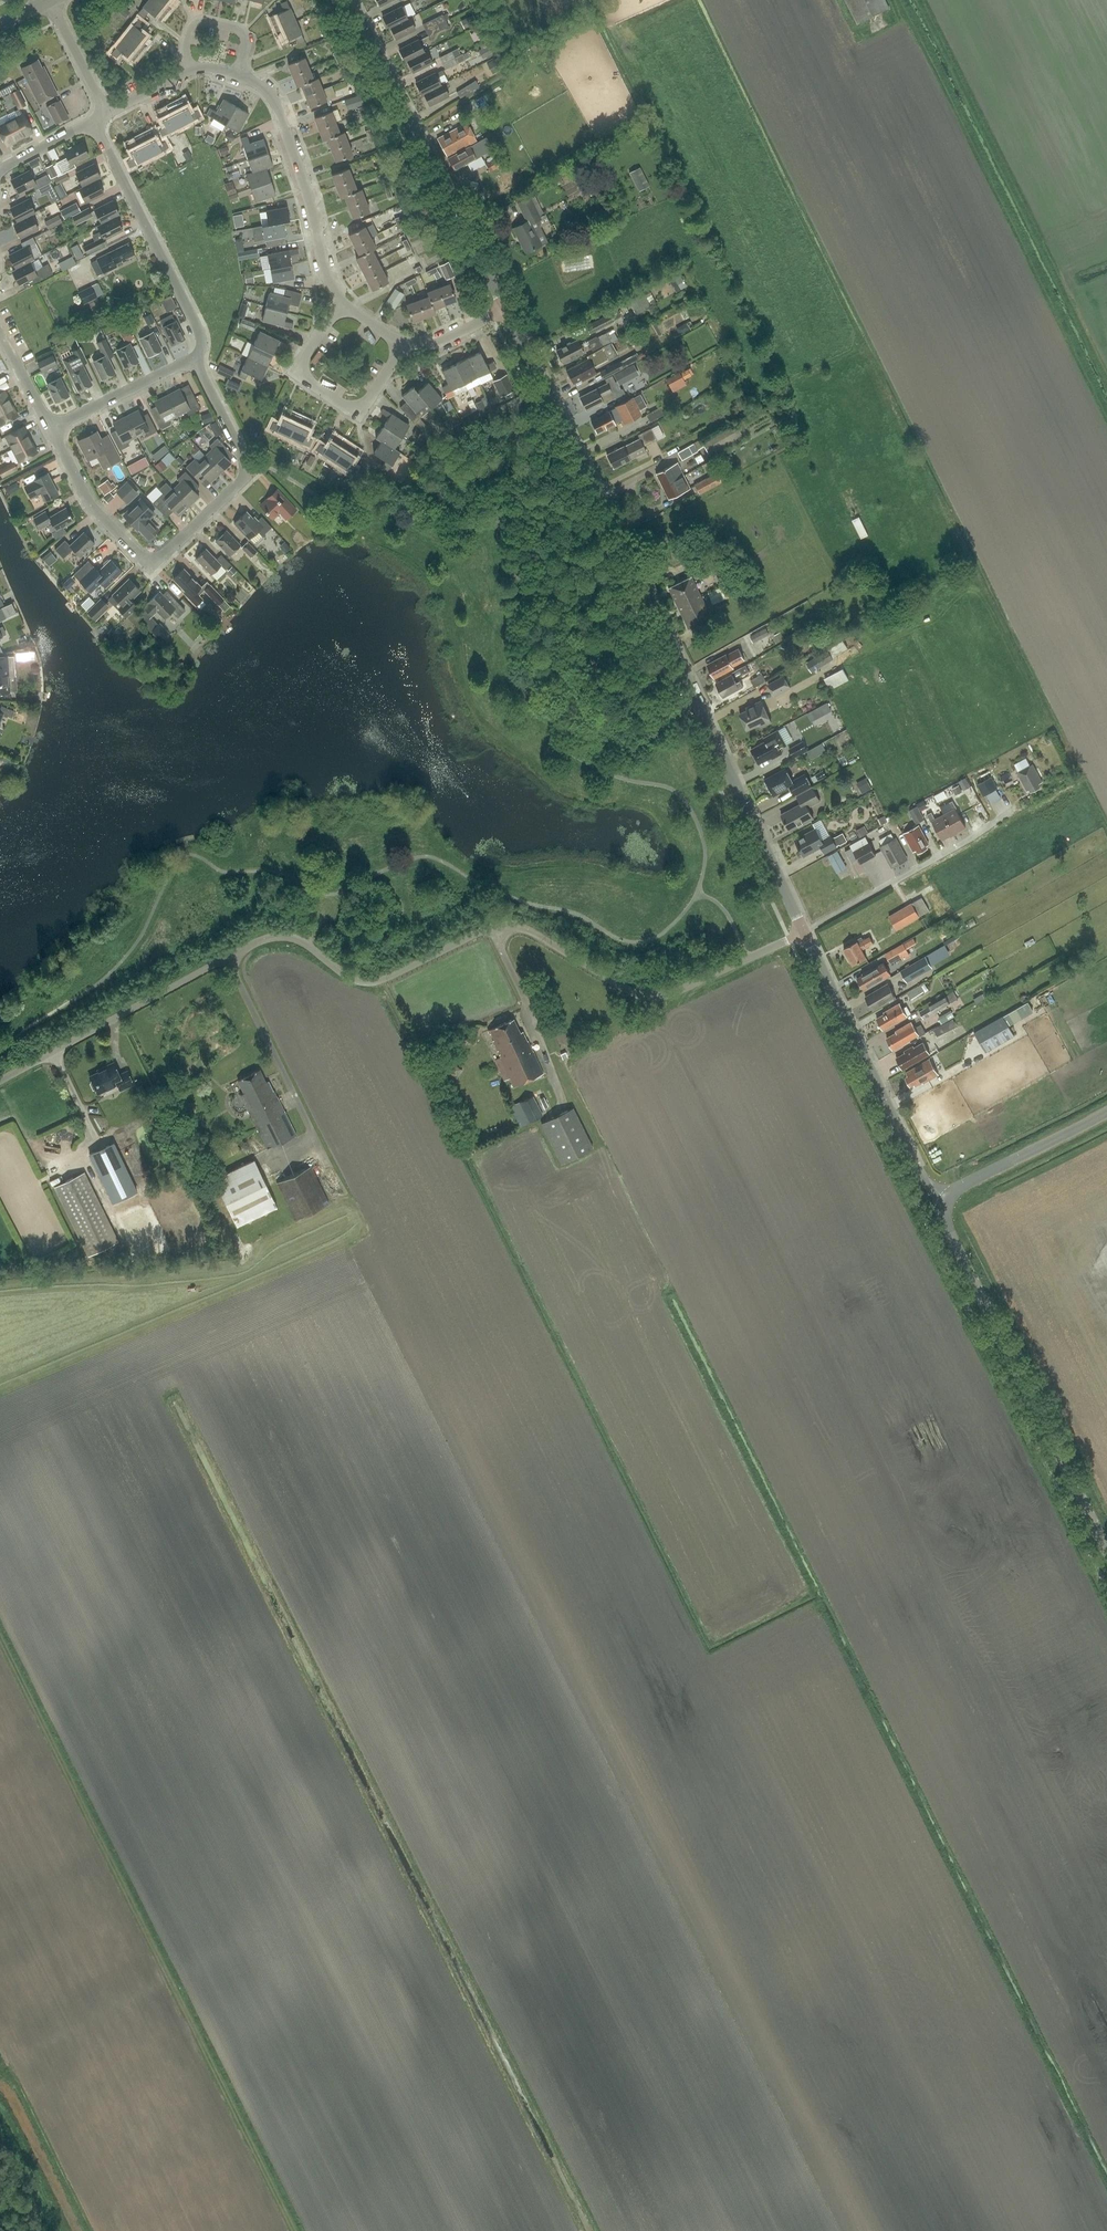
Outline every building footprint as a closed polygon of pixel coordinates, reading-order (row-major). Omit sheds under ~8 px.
[(139,13),(144,17),(149,11),(160,21),(169,10),(157,0),(149,0),(139,13)] [(169,10),(177,0),(157,0),(169,10)] [(886,0),(846,0),(858,24),(890,9),(886,0)] [(284,11),(271,17),(276,30),(296,21),(288,1),(281,4),(284,11)] [(389,31),(392,29),(391,27),(408,19),(407,18),(402,6),(382,16),(389,31)] [(125,16),(129,11),(125,8),(120,13),(125,16)] [(438,25),(446,20),(449,19),(446,14),(443,15),(443,14),(435,18),(438,25)] [(473,15),(461,22),(465,29),(477,23),(473,15)] [(416,30),(410,18),(409,17),(407,18),(408,19),(391,27),(392,29),(397,39),(416,30)] [(435,18),(423,24),(426,30),(438,25),(435,18)] [(139,19),(125,36),(142,50),(151,39),(140,30),(144,24),(139,19)] [(438,25),(441,30),(449,26),(446,20),(438,25)] [(296,21),(276,30),(282,43),(295,37),(298,44),(305,41),(296,21)] [(429,36),(441,30),(438,25),(426,30),(429,36)] [(125,36),(112,53),(117,57),(122,52),(133,61),(142,50),(125,36)] [(425,52),(424,51),(419,40),(400,50),(406,62),(408,62),(407,60),(425,52)] [(483,59),(492,54),(487,42),(480,46),(481,49),(478,50),(483,59)] [(458,49),(452,52),(455,57),(461,55),(458,49)] [(413,72),(432,63),(426,50),(424,51),(425,52),(407,60),(408,62),(413,72)] [(452,52),(440,57),(443,63),(455,57),(452,52)] [(461,55),(455,57),(458,63),(466,59),(463,54),(461,55)] [(305,57),(288,64),(293,75),(309,69),(305,57)] [(455,57),(443,63),(446,69),(458,63),(455,57)] [(493,75),(501,70),(495,59),(487,64),(493,75)] [(43,68),(41,69),(37,61),(21,69),(39,103),(57,94),(43,68)] [(309,69),(293,75),(298,87),(302,85),(314,80),(314,79),(309,69)] [(443,83),(443,84),(448,82),(442,70),(436,74),(435,73),(416,83),(423,96),(425,95),(424,94),(441,85),(441,84),(443,83)] [(346,80),(351,78),(348,72),(341,76),(344,81),(346,80)] [(314,80),(302,85),(306,96),(322,89),(318,78),(314,79),(314,80)] [(457,92),(460,98),(480,86),(476,80),(457,92)] [(449,96),(443,84),(443,83),(441,84),(441,85),(424,94),(425,95),(430,105),(449,96)] [(322,89),(306,96),(311,107),(327,101),(322,89)] [(25,105),(17,90),(11,93),(19,109),(25,105)] [(347,110),(364,105),(361,95),(344,100),(347,110)] [(484,95),(466,107),(470,113),(488,101),(484,95)] [(226,125),(237,106),(224,99),(217,112),(211,108),(207,114),(226,125)] [(184,100),(172,107),(182,126),(201,116),(198,110),(191,113),(184,100)] [(58,101),(47,107),(56,125),(68,118),(58,101)] [(238,132),(245,119),(249,113),(237,106),(226,125),(238,132)] [(172,107),(159,113),(166,126),(159,129),(163,136),(182,126),(172,107)] [(331,111),(315,117),(319,129),(336,123),(331,111)] [(11,121),(20,138),(33,131),(24,114),(11,121)] [(20,138),(11,121),(0,127),(0,132),(7,145),(20,138)] [(447,156),(477,139),(467,122),(438,139),(447,156)] [(336,123),(319,129),(324,140),(328,139),(328,138),(340,134),(340,133),(336,123)] [(152,132),(140,138),(150,158),(169,148),(165,141),(159,145),(152,132)] [(340,134),(328,138),(328,139),(332,150),(348,143),(344,132),(340,133),(340,134)] [(212,143),(214,139),(209,135),(206,140),(212,143)] [(248,159),(269,152),(264,139),(250,144),(248,137),(241,139),(248,159)] [(455,171),(477,159),(477,158),(493,149),(486,137),(448,158),(455,171)] [(140,138),(127,145),(134,158),(127,161),(130,167),(150,158),(140,138)] [(76,167),(74,163),(89,156),(82,143),(65,152),(67,157),(56,163),(56,164),(53,166),(52,164),(45,168),(51,178),(57,175),(58,177),(66,172),(76,167)] [(348,143),(332,150),(336,161),(353,155),(348,143)] [(248,159),(252,172),(253,173),(267,168),(273,166),(269,152),(248,159)] [(497,156),(485,163),(490,172),(502,165),(497,156)] [(83,186),(101,177),(94,164),(76,173),(83,186)] [(640,167),(629,173),(638,191),(649,186),(640,167)] [(252,172),(246,175),(251,188),(271,181),(267,168),(253,173),(252,172)] [(349,168),(332,175),(336,186),(353,180),(349,168)] [(47,175),(35,181),(29,171),(11,180),(18,193),(32,185),(35,190),(49,184),(51,183),(47,175)] [(54,178),(57,185),(69,179),(66,172),(58,177),(54,178)] [(583,172),(574,177),(583,195),(593,190),(591,187),(583,172)] [(86,202),(104,193),(97,180),(80,189),(86,202)] [(353,180),(336,186),(341,198),(345,196),(357,191),(353,180)] [(271,181),(251,188),(255,201),(276,194),(271,181)] [(236,193),(232,182),(225,185),(229,195),(236,193)] [(357,191),(345,196),(349,207),(366,200),(361,189),(357,191)] [(540,226),(541,219),(530,196),(518,202),(528,221),(514,228),(526,253),(548,242),(540,226)] [(17,221),(35,212),(29,199),(11,209),(17,221)] [(366,200),(349,207),(354,218),(370,212),(366,200)] [(101,223),(119,214),(113,201),(95,210),(101,223)] [(81,211),(77,203),(60,211),(65,219),(81,211)] [(284,222),(290,221),(288,207),(266,211),(269,225),(284,222)] [(77,224),(91,217),(87,209),(73,216),(77,224)] [(234,214),(238,226),(246,224),(243,212),(234,214)] [(59,214),(45,221),(48,228),(62,221),(59,214)] [(21,238),(39,229),(32,216),(14,225),(21,238)] [(105,239),(123,230),(116,217),(98,226),(100,230),(94,234),(93,238),(94,240),(83,246),(87,253),(107,243),(105,239)] [(286,236),(284,222),(269,225),(262,226),(266,247),(285,244),(284,237),(286,236)] [(365,226),(349,234),(355,245),(370,237),(365,226)] [(28,247),(36,243),(33,237),(21,243),(24,248),(9,255),(16,268),(34,259),(28,247)] [(355,245),(360,256),(372,250),(376,248),(370,237),(355,245)] [(115,264),(135,254),(129,243),(97,259),(104,273),(117,267),(115,264)] [(298,248),(268,254),(270,268),(292,264),(290,255),(299,253),(298,248)] [(360,256),(356,258),(362,268),(377,260),(372,250),(360,256)] [(64,269),(79,263),(75,255),(61,261),(64,269)] [(377,260),(362,268),(367,279),(383,271),(377,260)] [(455,276),(449,261),(440,265),(447,280),(455,276)] [(48,263),(35,270),(31,262),(13,272),(19,284),(27,280),(29,285),(53,273),(48,263)] [(292,264),(270,268),(273,282),(294,278),(292,264)] [(383,271),(367,279),(373,290),(389,282),(383,271)] [(687,286),(681,276),(675,279),(681,290),(687,286)] [(450,284),(439,288),(445,305),(457,300),(450,284)] [(79,292),(85,304),(98,297),(92,286),(79,292)] [(438,288),(427,292),(429,296),(434,309),(445,305),(439,288),(438,288)] [(284,296),(270,292),(266,306),(287,312),(289,304),(299,306),(302,294),(285,289),(284,296)] [(395,309),(404,295),(395,289),(386,304),(395,309)] [(643,293),(629,301),(636,315),(651,307),(643,293)] [(168,312),(177,307),(171,295),(162,300),(168,312)] [(429,296),(418,301),(424,317),(436,313),(434,309),(429,296)] [(418,301),(407,305),(413,321),(424,317),(418,301)] [(285,321),(287,312),(266,306),(262,320),(292,328),(294,323),(285,321)] [(618,310),(612,313),(615,320),(621,317),(618,310)] [(148,325),(154,322),(150,314),(144,318),(148,325)] [(172,345),(185,339),(176,321),(175,321),(172,314),(160,320),(163,327),(172,345)] [(610,314),(586,326),(590,334),(614,321),(610,314)] [(255,330),(257,324),(243,319),(240,325),(255,330)] [(692,321),(680,326),(683,332),(694,327),(692,321)] [(128,328),(120,332),(126,343),(134,339),(128,328)] [(286,349),(288,344),(260,331),(254,344),(274,353),(278,345),(286,349)] [(149,356),(162,350),(153,332),(140,338),(149,356)] [(610,342),(606,333),(597,338),(602,346),(610,342)] [(602,346),(597,338),(597,336),(580,345),(577,340),(572,343),(570,342),(567,344),(566,346),(556,351),(560,356),(559,359),(560,361),(562,361),(563,363),(591,349),(593,351),(602,346)] [(102,379),(115,373),(108,358),(113,355),(105,338),(97,342),(104,356),(93,361),(102,379)] [(126,368),(139,361),(130,343),(117,350),(126,368)] [(268,366),(274,353),(254,344),(248,357),(268,366)] [(62,359),(78,392),(93,385),(83,365),(88,362),(81,347),(71,351),(72,353),(62,359)] [(588,359),(566,371),(573,384),(581,379),(582,381),(597,373),(594,368),(608,360),(602,349),(587,357),(588,359)] [(484,374),(497,368),(493,361),(487,364),(480,352),(468,358),(480,383),(487,380),(484,374)] [(620,362),(623,368),(639,359),(636,353),(620,362)] [(42,371),(58,364),(53,355),(38,363),(42,371)] [(262,379),(268,366),(248,357),(239,376),(245,379),(248,373),(262,379)] [(468,389),(480,383),(468,358),(455,364),(468,389)] [(619,363),(600,373),(603,379),(622,369),(619,363)] [(231,378),(234,371),(221,364),(217,372),(231,378)] [(454,396),(468,389),(455,364),(442,370),(449,383),(442,387),(453,409),(459,406),(454,396)] [(614,375),(620,385),(640,375),(634,364),(614,375)] [(680,374),(685,382),(692,378),(687,370),(680,374)] [(685,382),(680,374),(680,373),(667,380),(673,392),(687,385),(685,382)] [(514,390),(507,375),(494,381),(501,396),(514,390)] [(607,384),(580,397),(586,410),(596,405),(597,406),(601,405),(601,402),(603,401),(601,398),(612,392),(615,399),(625,394),(623,389),(620,390),(612,376),(605,379),(607,384)] [(56,402),(69,396),(60,378),(47,384),(56,402)] [(431,408),(442,399),(428,382),(418,391),(417,392),(427,403),(431,408)] [(417,392),(418,391),(413,386),(402,396),(407,402),(401,407),(410,418),(415,422),(422,430),(427,426),(420,418),(431,408),(427,403),(417,392)] [(167,396),(178,416),(187,411),(189,415),(201,409),(192,391),(183,395),(180,389),(167,396)] [(11,403),(4,390),(0,392),(0,409),(11,403)] [(169,420),(178,416),(167,396),(155,402),(158,408),(152,411),(161,429),(171,424),(169,420)] [(591,422),(597,433),(623,420),(625,424),(642,414),(633,397),(615,407),(616,408),(609,412),(609,413),(591,422)] [(488,410),(483,398),(476,402),(482,413),(488,410)] [(477,410),(472,400),(468,402),(473,412),(477,410)] [(18,417),(11,403),(0,409),(0,423),(1,426),(18,417)] [(661,406),(646,414),(650,421),(665,413),(661,406)] [(402,437),(410,425),(384,408),(381,413),(389,418),(384,425),(402,437)] [(147,437),(157,431),(148,413),(142,416),(139,410),(126,417),(137,437),(145,432),(147,437)] [(273,421),(270,428),(290,437),(299,417),(286,411),(280,424),(273,421)] [(128,441),(137,437),(126,417),(113,423),(117,430),(111,433),(120,451),(130,446),(128,441)] [(299,417),(290,437),(309,446),(312,440),(306,437),(312,423),(299,417)] [(454,427),(449,419),(444,422),(449,430),(454,427)] [(394,449),(395,449),(402,437),(384,425),(376,437),(382,441),(394,449)] [(13,449),(30,440),(23,426),(6,435),(13,449)] [(613,468),(636,457),(646,452),(644,446),(657,440),(651,428),(638,435),(640,439),(624,447),(624,446),(607,455),(613,468)] [(104,468),(120,460),(108,436),(101,439),(97,432),(78,442),(88,460),(97,456),(104,468)] [(320,444),(316,450),(334,462),(346,443),(334,436),(327,448),(320,444)] [(205,456),(221,472),(232,462),(227,458),(232,453),(218,438),(210,445),(213,449),(205,456)] [(20,462),(37,453),(30,440),(13,449),(20,462)] [(704,447),(702,443),(700,440),(694,444),(698,451),(704,447)] [(400,452),(395,449),(394,449),(382,441),(374,453),(386,461),(382,467),(388,471),(400,452)] [(346,443),(334,462),(352,473),(351,476),(356,479),(362,471),(350,463),(358,451),(346,443)] [(698,451),(694,444),(678,453),(682,460),(698,451)] [(313,451),(307,462),(314,466),(320,455),(313,451)] [(148,455),(129,464),(133,473),(152,464),(148,455)] [(211,482),(221,472),(205,456),(198,463),(195,459),(187,467),(201,482),(206,477),(211,482)] [(162,460),(155,466),(161,473),(167,467),(162,460)] [(0,470),(0,472),(2,477),(17,469),(14,463),(0,470)] [(663,486),(683,475),(677,463),(656,473),(663,486)] [(195,491),(199,486),(185,471),(177,479),(181,482),(173,489),(189,506),(199,496),(195,491)] [(695,487),(699,494),(726,479),(722,472),(695,487)] [(59,494),(48,473),(24,486),(31,498),(41,493),(45,501),(59,494)] [(669,499),(690,488),(683,475),(663,486),(669,499)] [(111,484),(108,480),(99,486),(105,495),(116,487),(113,483),(111,484)] [(404,494),(409,487),(400,480),(395,487),(404,494)] [(5,488),(9,494),(21,488),(17,481),(5,488)] [(128,505),(139,494),(127,482),(116,492),(128,505)] [(189,506),(173,489),(167,483),(160,490),(163,493),(153,503),(167,517),(174,511),(179,515),(189,506)] [(289,516),(296,510),(277,489),(267,499),(268,499),(261,506),(272,518),(282,509),(289,516)] [(108,503),(114,497),(110,493),(104,499),(108,503)] [(141,498),(123,515),(138,531),(139,530),(149,540),(160,529),(150,519),(156,514),(141,498)] [(40,529),(51,522),(56,530),(52,533),(56,538),(66,532),(64,527),(74,521),(66,508),(49,518),(46,511),(34,518),(40,529)] [(262,536),(272,527),(262,517),(256,522),(246,512),(234,523),(249,539),(258,531),(262,536)] [(869,535),(860,517),(853,521),(862,539),(869,535)] [(230,555),(240,545),(226,531),(216,541),(230,555)] [(81,557),(95,543),(84,532),(70,545),(65,540),(55,550),(64,558),(73,549),(81,557)] [(256,552),(247,542),(241,548),(251,558),(256,552)] [(290,548),(287,544),(282,548),(286,552),(290,548)] [(44,560),(52,553),(49,549),(40,556),(44,560)] [(226,570),(231,565),(221,555),(216,559),(206,549),(196,558),(211,574),(221,565),(226,570)] [(702,556),(706,564),(711,561),(707,554),(702,556)] [(709,569),(706,564),(702,556),(693,561),(699,574),(709,569)] [(111,561),(110,560),(108,559),(103,564),(104,566),(105,568),(100,573),(88,561),(74,575),(80,581),(80,585),(86,591),(90,591),(100,581),(105,586),(121,570),(112,561),(111,561)] [(204,600),(196,592),(201,587),(184,568),(173,579),(185,591),(184,593),(189,599),(197,606),(204,600)] [(727,570),(717,573),(719,581),(729,578),(727,570)] [(71,576),(62,585),(67,590),(76,582),(71,576)] [(711,618),(697,590),(691,577),(668,588),(688,629),(711,618)] [(130,599),(139,590),(130,580),(109,600),(114,605),(125,617),(136,606),(130,599)] [(210,585),(204,590),(219,605),(224,600),(210,585)] [(729,587),(722,591),(723,592),(726,599),(733,596),(729,587)] [(723,592),(722,591),(721,588),(708,594),(713,605),(726,599),(723,592)] [(163,596),(159,592),(149,601),(150,602),(144,608),(152,616),(158,610),(165,618),(172,611),(178,617),(185,610),(168,592),(163,596)] [(95,620),(109,607),(100,598),(86,611),(95,620)] [(168,635),(159,625),(152,632),(161,641),(168,635)] [(767,628),(750,637),(754,644),(770,635),(767,628)] [(823,628),(813,633),(817,642),(827,637),(823,628)] [(784,640),(781,634),(773,638),(777,644),(784,640)] [(848,649),(843,642),(815,660),(819,667),(848,649)] [(714,678),(724,673),(733,668),(733,667),(744,660),(738,649),(727,655),(726,654),(717,659),(718,661),(708,666),(714,678)] [(10,692),(17,692),(16,676),(15,656),(0,657),(0,693),(10,692)] [(738,678),(748,673),(749,672),(746,666),(732,674),(732,675),(716,683),(724,698),(743,687),(738,678)] [(846,668),(826,676),(831,688),(851,680),(846,668)] [(754,687),(755,687),(766,681),(762,674),(750,681),(754,687)] [(775,697),(790,688),(783,676),(768,685),(775,697)] [(762,727),(771,723),(761,701),(747,708),(748,710),(740,714),(748,730),(760,724),(762,727)] [(832,711),(827,703),(820,707),(824,715),(832,711)] [(3,714),(12,717),(14,711),(2,706),(0,710),(0,724),(3,714)] [(842,744),(853,739),(848,729),(837,734),(842,744)] [(773,759),(782,754),(779,749),(787,745),(779,730),(764,738),(766,742),(751,750),(759,764),(772,757),(773,759)] [(794,758),(809,750),(804,741),(789,749),(794,758)] [(1039,783),(1042,782),(1032,764),(1017,772),(1027,790),(1030,789),(1031,792),(1040,787),(1039,783)] [(765,780),(774,796),(790,787),(795,796),(812,786),(805,774),(793,781),(786,768),(765,780)] [(859,781),(864,792),(875,787),(869,776),(859,781)] [(998,788),(992,777),(977,785),(984,797),(998,788)] [(971,787),(966,778),(959,782),(964,791),(971,787)] [(962,791),(959,786),(953,789),(956,795),(962,791)] [(801,804),(781,815),(790,831),(814,818),(808,808),(820,801),(813,788),(797,796),(801,804)] [(944,815),(954,834),(966,827),(956,809),(957,809),(953,801),(948,804),(950,806),(941,811),(944,815)] [(917,807),(910,811),(916,822),(924,818),(917,807)] [(932,812),(927,815),(931,823),(932,822),(942,840),(954,834),(944,815),(936,820),(932,812)] [(919,826),(904,834),(913,852),(917,850),(918,853),(928,848),(927,846),(929,844),(919,826)] [(822,840),(816,829),(795,840),(804,857),(822,847),(825,854),(840,846),(840,847),(848,842),(844,834),(836,838),(833,839),(831,836),(822,840)] [(892,868),(905,860),(904,858),(906,857),(896,837),(880,846),(892,868)] [(861,865),(876,857),(866,838),(850,847),(861,865)] [(846,867),(841,858),(832,863),(837,872),(846,867)] [(896,931),(919,918),(919,917),(926,912),(924,909),(927,907),(922,899),(920,901),(919,900),(888,917),(896,931)] [(844,949),(853,965),(867,958),(862,950),(874,944),(870,937),(863,941),(862,938),(856,940),(857,942),(844,949)] [(901,957),(897,949),(887,955),(891,963),(901,957)] [(926,957),(901,972),(907,983),(925,973),(924,971),(932,966),(926,957)] [(863,975),(858,979),(864,990),(891,974),(885,965),(873,972),(872,968),(863,974),(863,975)] [(889,1001),(890,1003),(897,999),(888,984),(866,997),(873,1011),(889,1001)] [(911,1001),(925,992),(921,985),(907,993),(911,1001)] [(954,992),(946,996),(946,997),(950,1004),(958,999),(954,992)] [(983,994),(974,999),(977,1004),(986,998),(983,994)] [(930,1007),(920,1012),(924,1019),(933,1013),(950,1004),(946,997),(930,1007)] [(877,1019),(884,1030),(911,1014),(907,1007),(904,1009),(901,1003),(885,1012),(886,1014),(877,1019)] [(951,1011),(938,1018),(942,1024),(954,1017),(951,1011)] [(1015,1036),(1004,1017),(975,1033),(986,1053),(1015,1036)] [(514,1087),(543,1073),(533,1051),(532,1052),(527,1041),(526,1041),(522,1031),(519,1032),(513,1019),(488,1030),(500,1057),(495,1060),(504,1081),(510,1078),(514,1087)] [(935,1031),(938,1038),(958,1028),(954,1020),(935,1031)] [(916,1028),(912,1022),(896,1031),(897,1033),(887,1038),(893,1050),(919,1035),(920,1037),(926,1033),(921,1025),(916,1028)] [(905,1053),(897,1058),(903,1069),(930,1054),(924,1043),(915,1048),(914,1046),(905,1052),(905,1053)] [(906,1078),(911,1087),(914,1085),(915,1087),(923,1083),(923,1084),(939,1075),(930,1059),(906,1073),(908,1077),(906,1078)] [(120,1090),(134,1084),(127,1071),(119,1075),(114,1063),(104,1067),(105,1069),(89,1077),(98,1094),(117,1084),(120,1090)] [(241,1095),(268,1150),(297,1135),(278,1097),(277,1097),(275,1092),(269,1081),(266,1082),(260,1070),(238,1081),(245,1093),(241,1095)] [(533,1096),(510,1108),(520,1128),(543,1116),(533,1096)] [(573,1108),(541,1123),(560,1164),(593,1149),(573,1108)] [(114,1143),(90,1154),(119,1215),(143,1203),(114,1143)] [(255,1160),(215,1179),(237,1226),(277,1207),(255,1160)] [(312,1167),(277,1184),(295,1220),(329,1204),(312,1167)] [(55,1187),(57,1191),(89,1256),(119,1242),(84,1172),(55,1187)]
